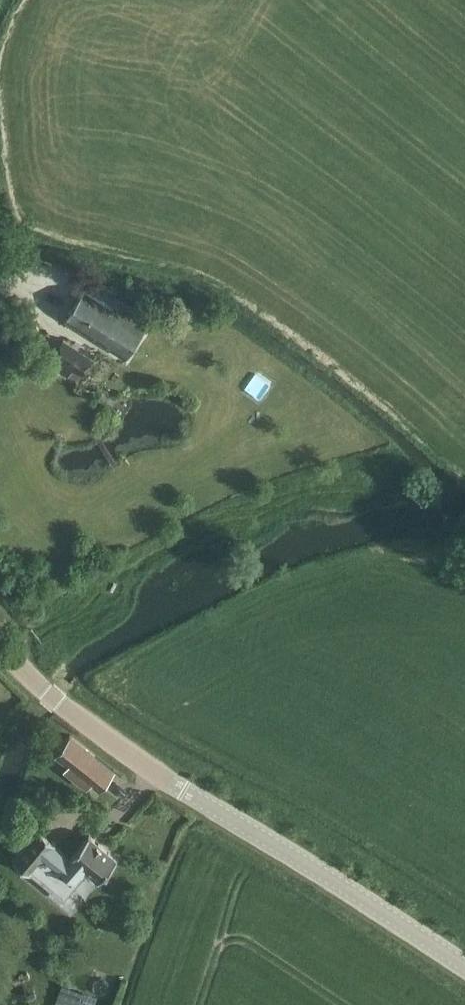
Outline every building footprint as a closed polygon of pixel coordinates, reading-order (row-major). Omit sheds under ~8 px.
[(119,313),(101,302),(85,291),(66,320),(126,359),(145,330),(134,323),(137,318),(136,316),(124,308),(122,309),(119,313)] [(63,339),(48,362),(62,371),(62,370),(69,375),(68,376),(78,382),(93,358),(63,339)] [(70,735),(56,753),(70,764),(65,771),(87,788),(92,782),(100,788),(114,770),(70,735)] [(26,845),(13,860),(30,874),(37,866),(46,873),(42,877),(63,895),(79,876),(85,869),(99,881),(118,859),(89,836),(69,860),(53,847),(56,843),(39,829),(26,845)] [(60,994),(56,1004),(79,1004),(80,1002),(84,993),(80,991),(83,983),(64,977),(60,994)]
